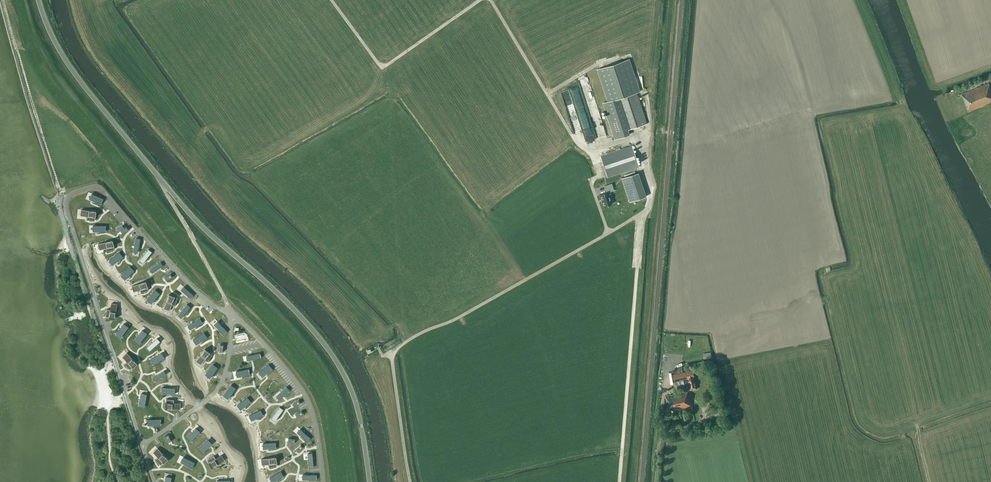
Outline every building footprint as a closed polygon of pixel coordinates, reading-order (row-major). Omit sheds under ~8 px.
[(614,139),(629,135),(627,130),(646,124),(636,92),(640,91),(630,59),(596,70),(607,102),(602,103),(614,139)] [(990,88),(989,83),(978,87),(971,90),(961,94),(968,112),(990,102),(990,87),(990,88)] [(607,177),(639,167),(632,146),(600,156),(607,177)] [(644,190),(638,172),(621,178),(629,202),(646,196),(644,190)] [(604,186),(606,192),(600,194),(603,206),(612,204),(608,192),(614,190),(612,183),(604,186)] [(114,246),(113,240),(100,243),(101,249),(114,246)] [(144,279),(133,286),(136,291),(147,284),(144,279)] [(166,307),(171,309),(176,298),(171,296),(166,307)] [(119,304),(113,303),(111,316),(117,317),(119,304)] [(211,320),(193,324),(196,338),(214,333),(211,320)] [(236,336),(239,342),(246,339),(243,333),(236,336)] [(210,352),(206,349),(198,359),(203,363),(210,352)] [(232,350),(227,354),(231,358),(236,354),(232,350)] [(137,363),(128,353),(124,357),(133,367),(137,363)] [(234,360),(237,365),(243,361),(240,356),(234,360)] [(675,384),(680,383),(682,392),(665,396),(669,411),(692,406),(689,395),(688,395),(687,391),(690,390),(697,388),(693,370),(673,374),(675,384)] [(287,396),(290,402),(297,399),(294,393),(287,396)] [(168,458),(159,448),(155,452),(164,462),(168,458)] [(225,460),(221,454),(210,461),(213,467),(225,460)]
